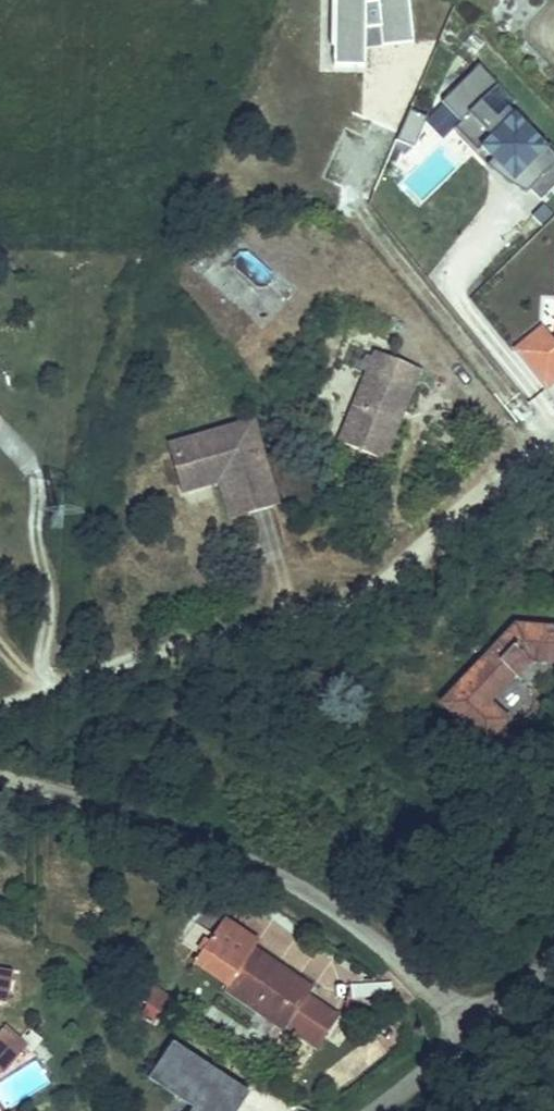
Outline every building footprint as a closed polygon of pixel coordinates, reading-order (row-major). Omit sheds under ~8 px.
[(335,74),(362,74),(367,39),(382,38),(385,48),(415,45),(411,0),(379,0),(379,11),(365,10),(365,0),(332,0),(335,74)] [(553,182),(553,155),(544,145),(540,149),(521,129),(525,125),(511,112),(507,116),(501,109),(508,102),(472,67),(434,105),(454,124),(448,131),(471,154),(475,150),(487,163),(491,158),(535,202),(553,182)] [(549,339),(539,327),(510,351),(541,390),(553,379),(553,336),(549,339)] [(369,344),(361,365),(375,370),(383,349),(369,344)] [(375,370),(361,365),(331,437),(378,456),(394,417),(386,414),(389,404),(398,407),(416,363),(383,349),(375,370)] [(386,414),(394,417),(398,407),(389,404),(386,414)] [(155,444),(164,474),(190,467),(194,476),(201,473),(205,483),(215,520),(258,507),(233,421),(155,444)] [(190,467),(164,474),(170,494),(205,483),(201,473),(194,476),(190,467)] [(553,663),(553,626),(514,623),(437,704),(483,746),(508,719),(490,703),(528,661),(553,663)] [(226,991),(223,996),(281,1034),(285,1028),(304,997),(313,984),(294,971),(288,981),(272,972),(278,962),(255,947),(259,941),(225,919),(192,970),(226,991)] [(324,944),(308,961),(294,949),(290,953),(365,1020),(384,998),(324,944)] [(6,1002),(11,976),(0,973),(0,1001),(6,1002)] [(182,1007),(153,989),(144,1000),(173,1020),(182,1007)] [(304,997),(285,1028),(315,1047),(334,1015),(304,997)] [(23,1045),(4,1029),(0,1034),(0,1069),(2,1071),(23,1045)] [(159,1070),(213,1108),(211,1110),(245,1110),(255,1096),(178,1043),(159,1070)] [(50,1084),(36,1060),(0,1080),(0,1102),(5,1110),(50,1084)] [(159,1070),(152,1080),(196,1110),(211,1110),(213,1108),(159,1070)]
